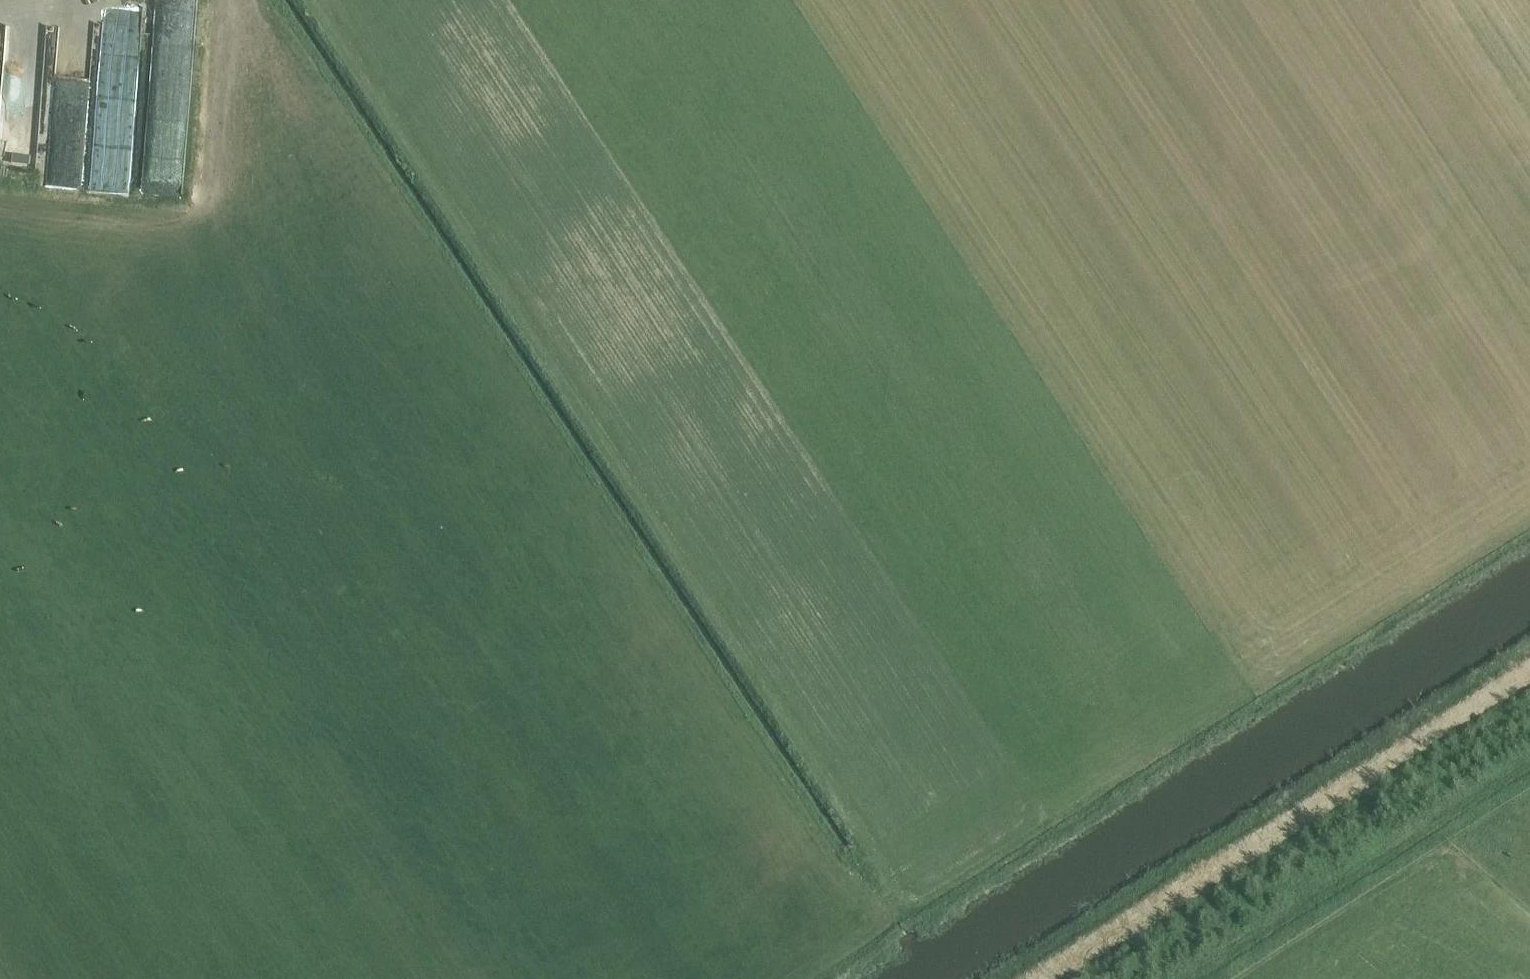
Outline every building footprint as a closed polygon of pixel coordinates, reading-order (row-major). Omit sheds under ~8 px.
[(25,98),(27,38),(12,38),(10,98),(25,98)] [(88,92),(89,72),(77,71),(76,91),(88,92)] [(191,88),(154,86),(149,186),(186,188),(191,88)] [(97,188),(131,189),(136,93),(102,91),(97,188)] [(0,147),(0,151),(31,152),(33,100),(2,99),(0,147)] [(57,181),(85,183),(90,100),(61,99),(57,181)]
